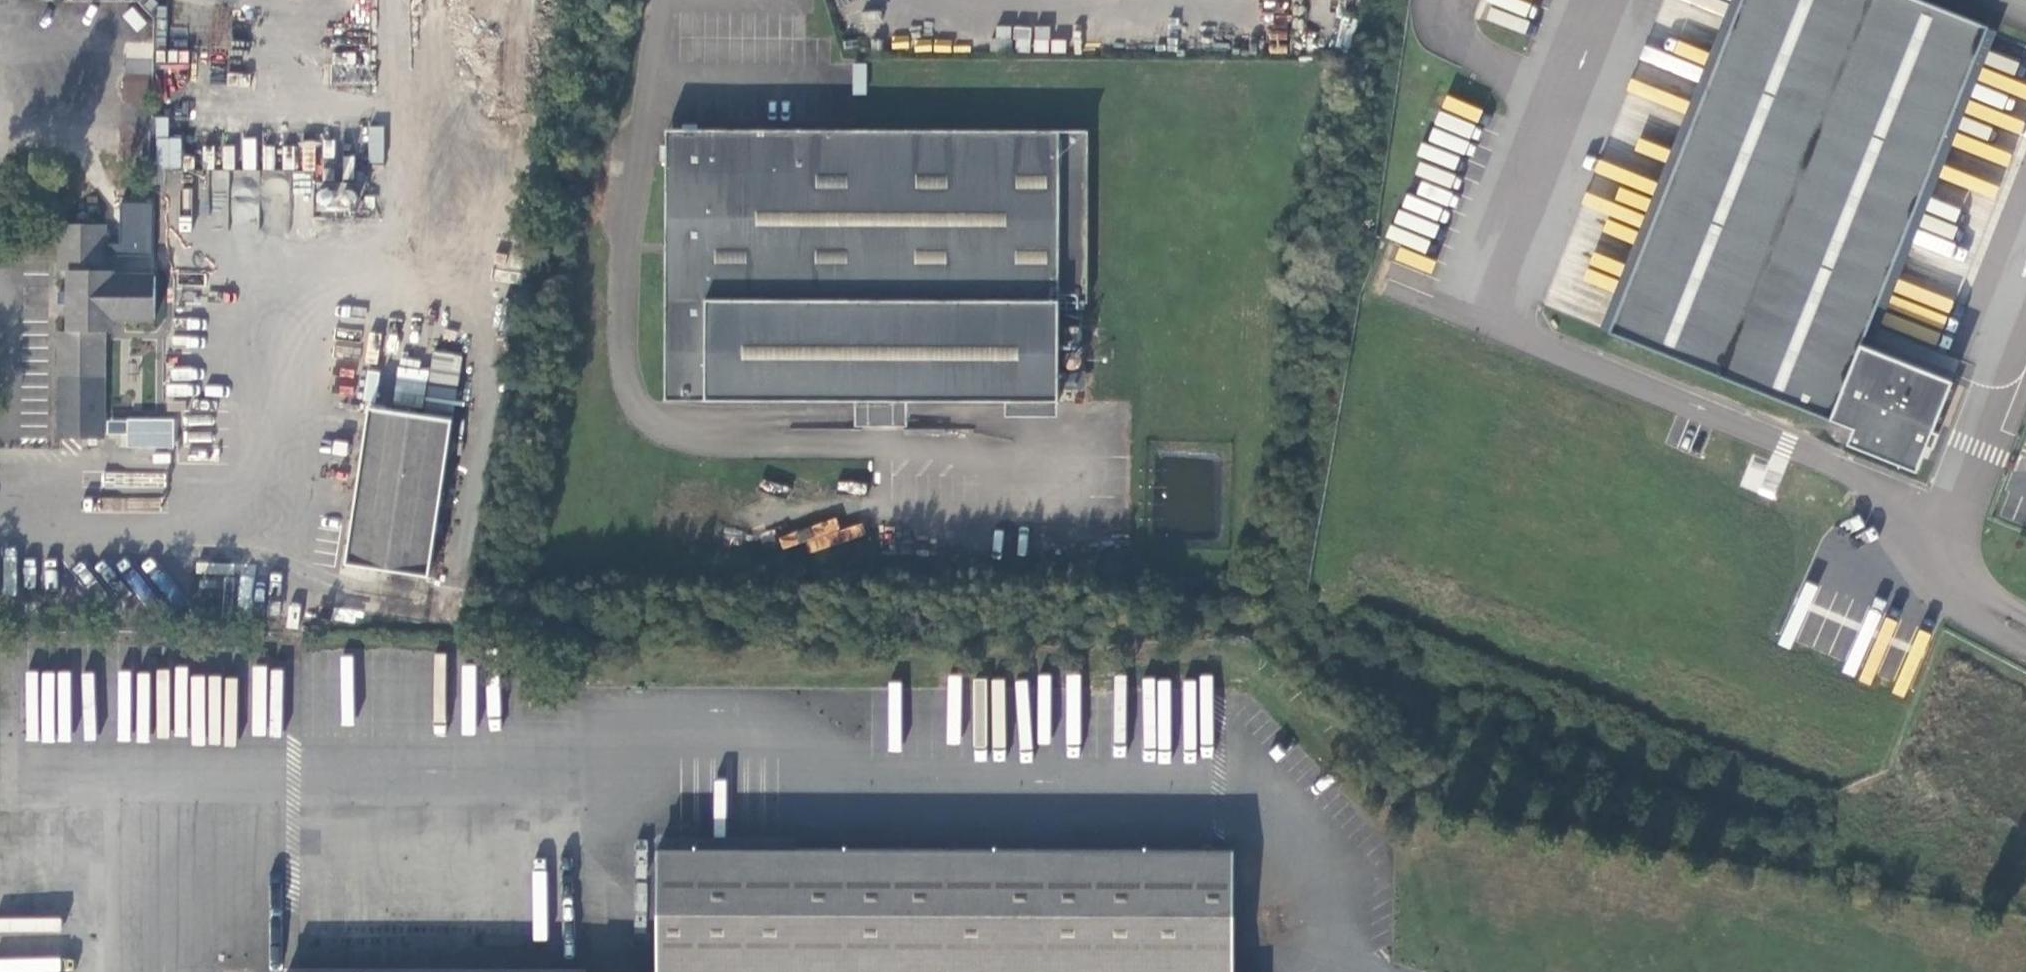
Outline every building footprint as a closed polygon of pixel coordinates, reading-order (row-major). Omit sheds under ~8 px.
[(1916,473),(1927,448),(1932,450),(1939,433),(1933,431),(1953,381),(1862,346),(1988,28),(1918,0),(1741,0),(1609,333),(1853,430),(1847,445),(1916,473)] [(665,157),(665,160),(665,400),(1059,401),(1059,388),(1059,371),(1059,302),(1087,302),(1088,130),(697,128),(682,129),(665,129),(665,145),(665,157)] [(104,270),(104,224),(61,224),(61,270),(69,270),(69,331),(61,331),(60,438),(103,438),(104,331),(112,331),(112,318),(155,319),(155,275),(112,275),(112,270),(104,270)] [(430,577),(453,420),(463,355),(435,351),(425,415),(369,407),(346,565),(430,577)] [(1080,371),(1059,371),(1059,388),(1080,389),(1080,371)] [(155,444),(155,414),(109,414),(109,444),(155,444)] [(171,714),(177,651),(120,645),(117,677),(136,679),(133,710),(171,714)] [(658,836),(658,849),(797,849),(797,837),(658,836)] [(1234,850),(797,849),(658,849),(658,971),(1234,971),(1234,850)]
